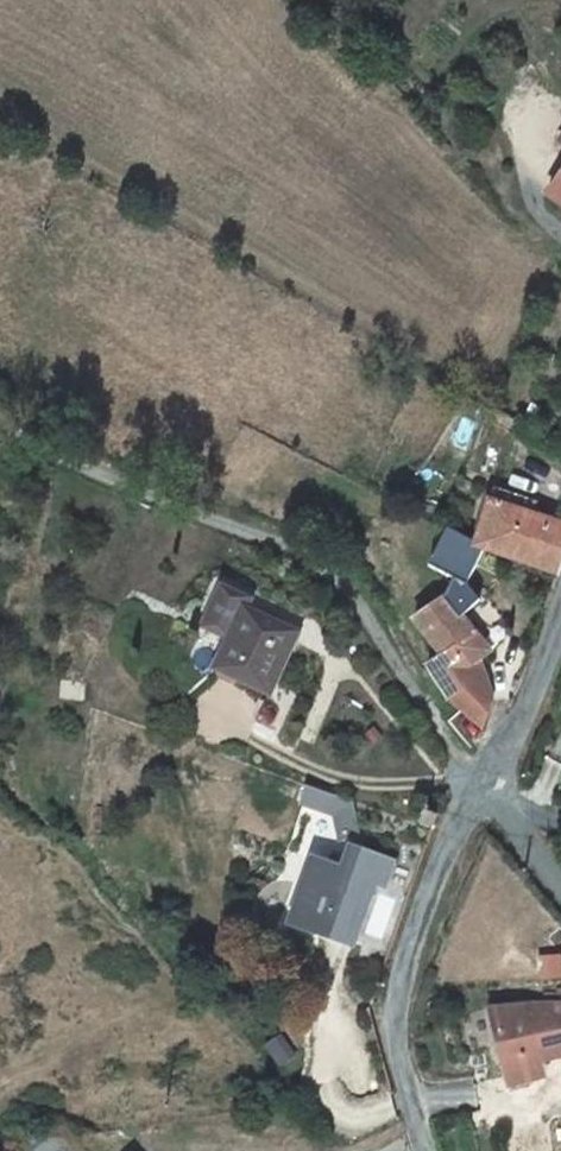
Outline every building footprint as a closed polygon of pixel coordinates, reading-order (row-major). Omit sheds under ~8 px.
[(477,541),(488,544),(560,570),(560,518),(527,508),(535,475),(505,465),(477,541)] [(471,583),(488,544),(477,541),(450,532),(434,568),(448,575),(444,583),(455,596),(416,620),(441,655),(428,668),(456,709),(482,731),(493,702),(491,695),(467,659),(457,644),(480,628),(464,615),(483,597),(471,583)] [(220,671),(274,697),(302,635),(248,609),(252,601),(227,589),(208,631),(233,642),(220,671)] [(457,644),(467,659),(491,695),(477,652),(491,642),(480,628),(457,644)] [(310,790),(304,807),(336,819),(341,843),(361,840),(355,806),(310,790)] [(420,829),(433,834),(439,817),(425,813),(420,829)] [(347,876),(317,864),(293,925),(355,949),(378,888),(388,892),(397,870),(356,854),(347,876)] [(293,879),(281,918),(292,921),(304,882),(293,879)] [(535,1003),(538,1044),(523,1047),(528,1075),(541,1071),(538,1060),(560,1054),(560,1002),(535,1003)] [(538,1044),(535,1003),(488,1006),(506,1080),(528,1075),(523,1047),(538,1044)]
